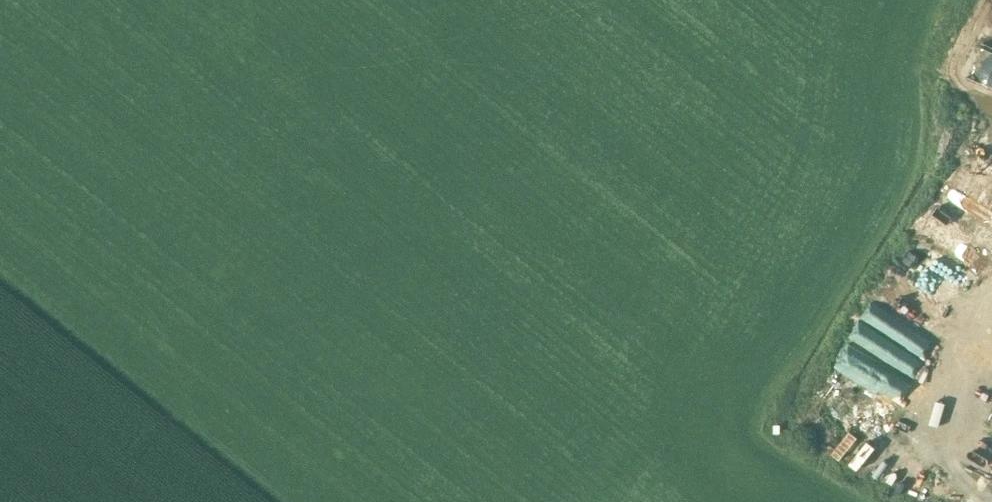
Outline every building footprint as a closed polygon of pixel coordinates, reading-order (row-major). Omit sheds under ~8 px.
[(977,40),(961,78),(991,91),(991,46),(977,40)] [(907,379),(930,331),(868,301),(839,361),(852,367),(839,392),(900,422),(918,384),(907,379)]
